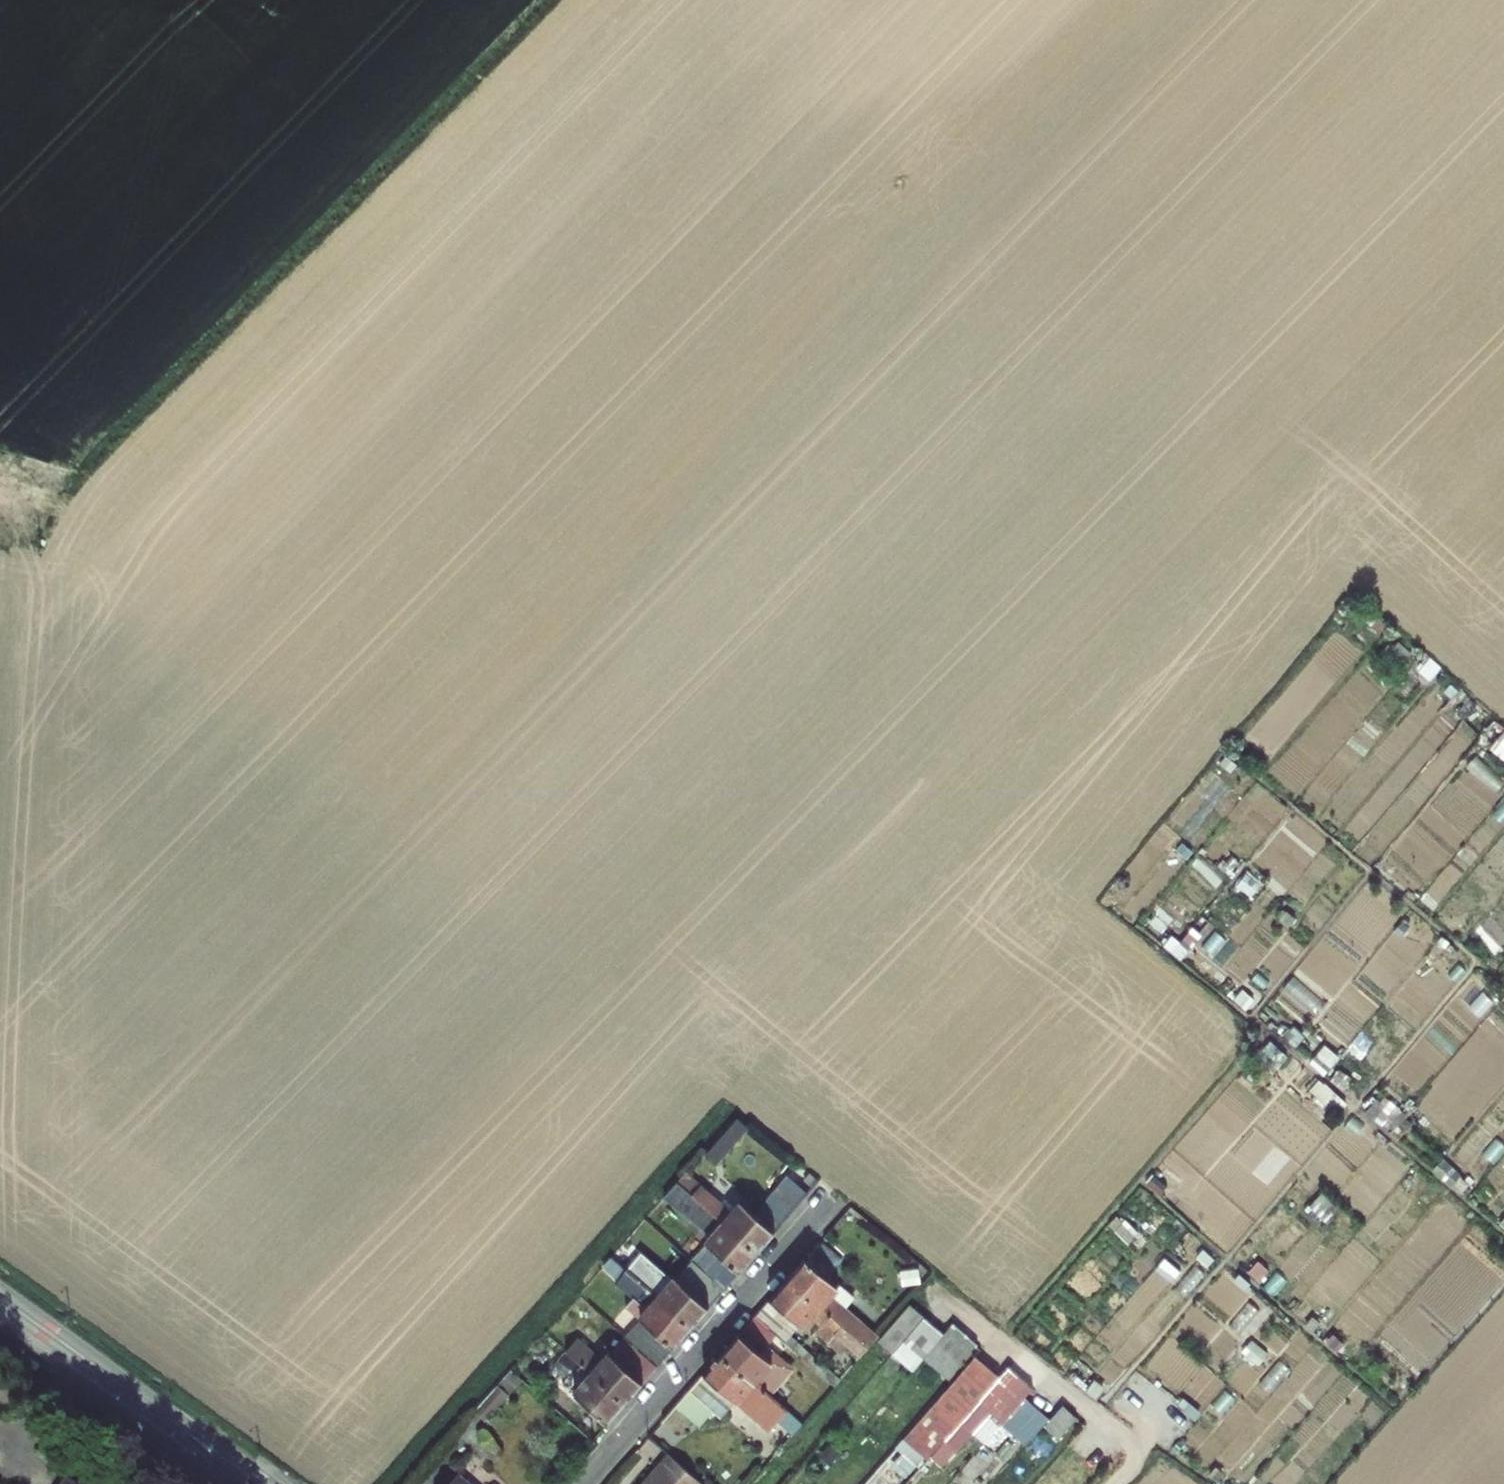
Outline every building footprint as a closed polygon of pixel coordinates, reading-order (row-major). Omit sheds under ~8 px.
[(739,1119),(709,1154),(719,1162),(750,1129),(739,1119)] [(758,1253),(809,1195),(790,1177),(756,1215),(744,1205),(735,1215),(687,1174),(680,1183),(758,1253)] [(712,1268),(731,1285),(758,1253),(680,1183),(664,1200),(670,1206),(686,1220),(690,1215),(704,1228),(708,1224),(717,1233),(709,1244),(723,1257),(712,1268)] [(664,1200),(656,1209),(662,1214),(670,1206),(664,1200)] [(626,1242),(612,1258),(693,1328),(726,1290),(708,1273),(692,1291),(678,1280),(669,1289),(644,1266),(638,1272),(632,1267),(642,1256),(626,1242)] [(817,1254),(835,1269),(843,1260),(825,1244),(817,1254)] [(817,1254),(810,1262),(828,1278),(835,1269),(817,1254)] [(612,1258),(604,1267),(622,1283),(619,1286),(635,1302),(638,1299),(649,1309),(641,1317),(675,1348),(693,1328),(612,1258)] [(828,1278),(810,1262),(808,1260),(790,1280),(870,1350),(880,1337),(834,1297),(840,1289),(828,1278)] [(870,1350),(790,1280),(758,1317),(779,1336),(822,1374),(828,1368),(793,1336),(803,1325),(806,1327),(812,1320),(820,1327),(819,1330),(840,1349),(847,1342),(864,1356),(870,1350)] [(883,1341),(896,1353),(927,1318),(913,1307),(883,1341)] [(758,1317),(724,1355),(784,1409),(795,1397),(779,1383),(776,1385),(766,1375),(775,1364),(763,1353),(779,1336),(758,1317)] [(945,1335),(927,1318),(896,1353),(915,1370),(927,1356),(945,1335)] [(978,1347),(953,1326),(945,1335),(927,1356),(949,1377),(958,1367),(961,1367),(978,1347)] [(642,1328),(633,1339),(661,1364),(671,1353),(642,1328)] [(627,1403),(658,1368),(626,1340),(606,1363),(579,1339),(567,1351),(595,1375),(627,1403)] [(779,1423),(794,1437),(803,1426),(784,1409),(724,1355),(691,1393),(714,1413),(722,1420),(737,1403),(770,1433),(779,1423)] [(979,1405),(1003,1379),(978,1357),(901,1444),(926,1466),(979,1405)] [(979,1405),(1004,1426),(1005,1424),(1027,1400),(1036,1389),(1012,1368),(1003,1379),(979,1405)] [(512,1370),(476,1411),(487,1421),(524,1380),(512,1370)] [(832,1370),(826,1378),(837,1388),(843,1380),(832,1370)] [(627,1403),(595,1375),(578,1394),(609,1423),(627,1403)] [(691,1393),(665,1423),(688,1443),(714,1413),(691,1393)] [(1027,1400),(1005,1424),(1028,1445),(1051,1420),(1027,1400)] [(1078,1419),(1065,1408),(1047,1428),(1060,1439),(1078,1419)] [(671,1455),(646,1483),(704,1483),(671,1455)] [(459,1476),(452,1483),(468,1483),(459,1476)]
